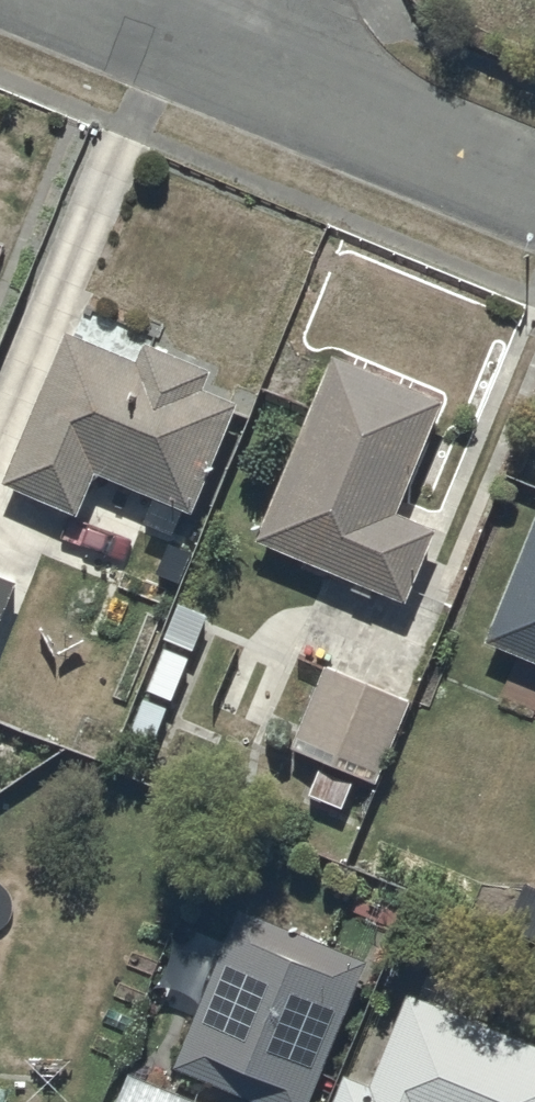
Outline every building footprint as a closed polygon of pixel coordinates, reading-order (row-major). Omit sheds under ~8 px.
[(138,348),(67,317),(2,474),(75,504),(93,459),(152,484),(139,515),(173,529),(184,502),(192,505),(239,392),(202,377),(210,357),(146,330),(138,348)] [(335,342),(255,527),(355,569),(351,580),(369,588),(374,578),(406,591),(437,518),(398,501),(445,388),(335,342)] [(485,631),(534,650),(534,503),(485,631)] [(0,566),(0,612),(16,573),(0,566)] [(293,737),(323,750),(308,786),(344,801),(359,765),(377,773),(411,693),(327,657),(293,737)] [(364,950),(235,896),(173,1057),(290,1101),(305,1101),(364,950)] [(452,1002),(458,986),(428,975),(423,987),(408,981),(370,1078),(342,1067),(328,1101),(534,1101),(534,1035),(452,1002)] [(129,1065),(114,1101),(212,1101),(213,1098),(129,1065)]
